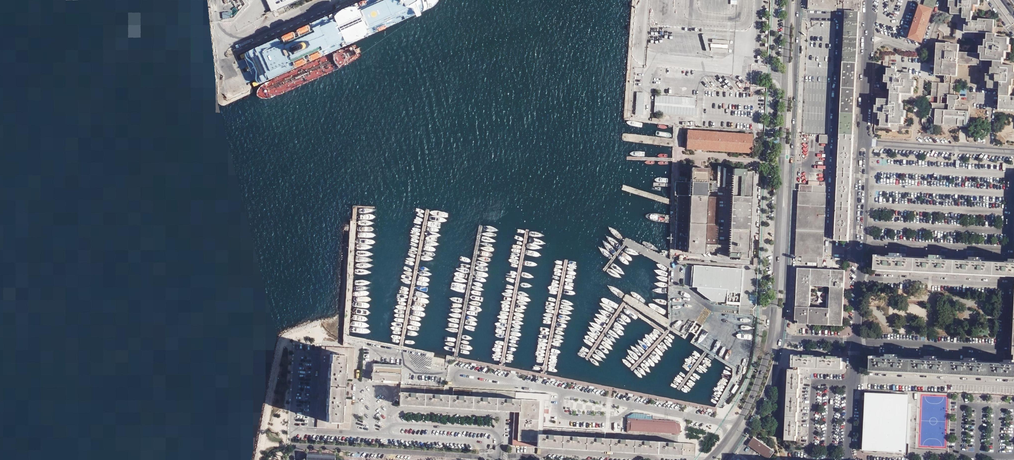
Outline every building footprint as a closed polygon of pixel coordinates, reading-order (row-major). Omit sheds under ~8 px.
[(299,0),(266,0),(272,12),(299,0)] [(845,11),(858,12),(861,12),(861,0),(811,0),(811,9),(845,11)] [(935,0),(926,0),(924,7),(919,5),(908,37),(921,41),(935,0)] [(948,7),(950,7),(950,13),(962,14),(962,17),(967,18),(966,25),(964,25),(964,31),(988,32),(987,40),(985,40),(985,47),(980,47),(980,54),(958,52),(958,44),(950,44),(950,43),(946,42),(946,44),(937,43),(935,74),(957,75),(958,64),(981,66),(981,60),(992,61),(1004,61),(1004,58),(1005,59),(1006,51),(1010,52),(1011,44),(1009,44),(1009,37),(996,37),(997,34),(993,33),(994,20),(978,19),(978,21),(971,20),(971,11),(973,11),(974,4),(978,4),(978,0),(948,0),(948,7)] [(845,11),(843,61),(856,61),(858,12),(845,11)] [(843,61),(839,134),(852,134),(856,61),(843,61)] [(992,61),(992,66),(989,66),(989,73),(985,73),(984,81),(987,81),(986,87),(986,88),(999,89),(998,110),(1013,111),(1013,97),(1008,97),(1009,85),(1012,86),(1012,80),(1013,80),(1013,63),(1004,62),(1004,61),(992,61)] [(896,69),(887,69),(887,75),(884,75),(884,82),(889,82),(888,89),(891,89),(890,93),(900,94),(912,94),(913,87),(915,88),(915,80),(910,80),(911,73),(896,72),(896,69)] [(701,89),(741,91),(741,82),(743,82),(743,80),(699,77),(699,80),(700,89),(701,89)] [(954,83),(931,82),(931,96),(941,96),(940,103),(932,102),(931,109),(930,109),(928,116),(929,116),(932,118),(934,124),(953,125),(969,126),(970,111),(968,111),(968,106),(967,105),(961,104),(962,106),(959,106),(959,104),(955,104),(955,99),(958,100),(959,99),(959,97),(959,96),(958,95),(953,95),(954,83)] [(644,93),(637,92),(636,115),(643,115),(644,93)] [(704,92),(704,101),(708,101),(708,97),(714,98),(714,92),(704,92)] [(900,94),(890,93),(890,99),(877,98),(877,105),(874,105),(873,112),(878,112),(877,119),(879,119),(879,126),(889,127),(890,123),(902,124),(902,117),(906,117),(906,110),(901,110),(901,104),(899,104),(900,94)] [(694,106),(695,97),(654,94),(653,113),(697,115),(697,106),(694,106)] [(749,134),(686,130),(685,148),(748,152),(749,134)] [(828,143),(828,134),(820,134),(820,143),(828,143)] [(839,134),(834,240),(847,241),(852,134),(839,134)] [(707,169),(690,168),(690,182),(675,182),(674,195),(677,195),(674,250),(686,250),(686,255),(703,255),(703,251),(716,252),(716,255),(728,256),(728,257),(747,258),(748,237),(748,238),(748,232),(750,172),(743,172),(743,170),(732,169),(732,173),(725,173),(725,171),(717,170),(716,180),(706,180),(707,169)] [(808,185),(798,184),(795,256),(801,256),(817,257),(821,257),(825,182),(808,181),(808,185)] [(1007,259),(1006,261),(1006,263),(983,262),(983,259),(983,258),(967,257),(967,259),(967,261),(944,260),(944,258),(944,256),(928,255),(928,257),(928,259),(904,258),(904,256),(904,254),(889,254),(889,255),(889,258),(882,257),(882,256),(877,255),(876,270),(1013,276),(1013,259),(1007,259)] [(689,286),(714,287),(713,303),(738,305),(741,268),(716,266),(716,265),(710,265),(709,268),(690,267),(689,286)] [(797,269),(794,324),(841,326),(844,271),(797,269)] [(322,346),(316,427),(348,428),(350,399),(341,398),(343,378),(351,379),(353,348),(322,346)] [(833,357),(833,354),(828,354),(828,357),(823,357),(823,358),(814,357),(814,356),(809,356),(809,353),(804,353),(804,356),(799,356),(799,357),(794,356),(794,355),(788,355),(788,362),(794,362),(794,367),(841,369),(842,358),(837,358),(837,357),(833,357)] [(1003,359),(1003,361),(1003,363),(978,362),(979,360),(979,358),(963,357),(963,359),(963,361),(939,360),(939,358),(939,356),(924,356),(924,357),(924,360),(900,359),(900,357),(900,355),(885,354),(885,356),(885,358),(878,358),(878,356),(873,355),(872,371),(1010,377),(1013,377),(1013,360),(1003,359)] [(400,381),(400,368),(372,366),(371,380),(400,381)] [(787,369),(784,440),(795,441),(795,436),(797,436),(797,431),(800,431),(800,426),(797,426),(797,422),(796,422),(796,412),(798,412),(798,407),(801,407),(801,403),(798,403),(798,398),(797,398),(798,389),(799,389),(799,384),(802,384),(802,380),(800,380),(800,375),(798,375),(798,370),(788,369),(787,369)] [(485,410),(504,411),(513,411),(517,412),(518,392),(452,388),(452,395),(443,394),(443,388),(400,385),(398,404),(485,410)] [(517,412),(513,411),(511,446),(536,447),(536,433),(541,433),(542,428),(542,414),(548,414),(549,394),(518,392),(517,412)] [(866,393),(863,451),(901,452),(904,452),(905,444),(908,444),(910,404),(906,404),(907,395),(866,393)] [(630,431),(677,433),(681,429),(681,428),(678,423),(675,423),(675,422),(628,419),(628,421),(627,421),(626,432),(630,432),(630,431)] [(536,433),(536,447),(541,448),(551,448),(693,456),(694,444),(604,439),(604,431),(542,428),(541,433),(536,433)] [(758,453),(764,445),(752,437),(746,445),(758,453)] [(773,451),(764,445),(758,453),(767,459),(773,451)] [(334,453),(306,452),(306,459),(334,459),(334,453)]
